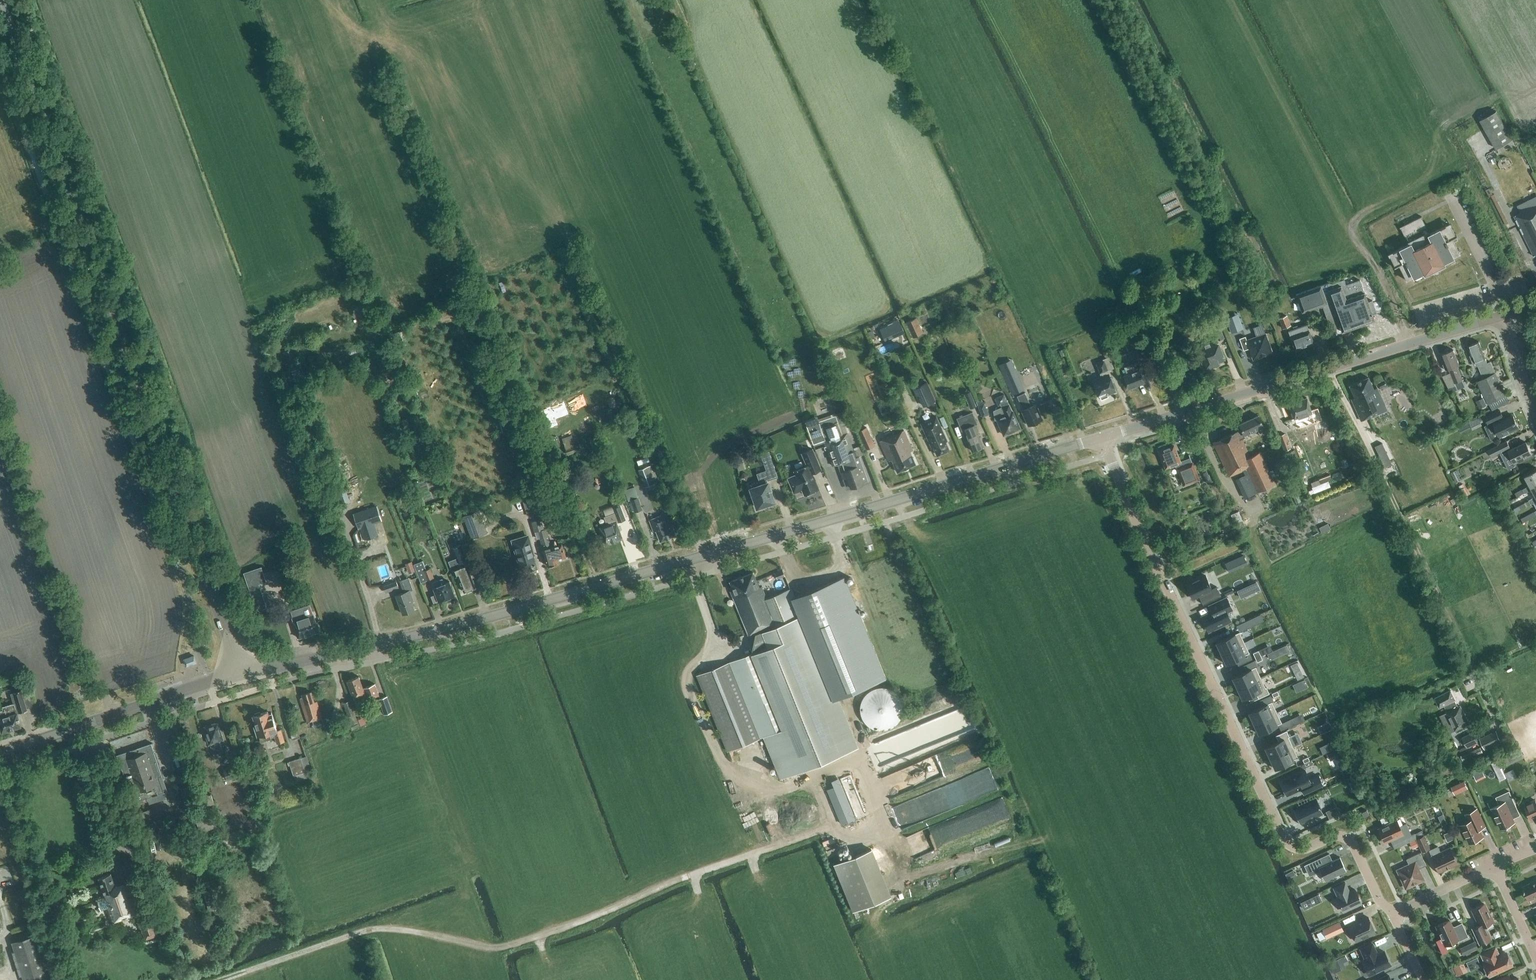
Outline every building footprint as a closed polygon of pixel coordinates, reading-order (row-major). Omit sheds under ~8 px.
[(1496,149),(1513,140),(1497,111),(1480,120),(1496,149)] [(1517,206),(1520,213),(1514,216),(1534,256),(1535,255),(1535,196),(1517,206)] [(1429,235),(1420,218),(1422,217),(1422,216),(1399,227),(1400,228),(1401,227),(1409,244),(1389,254),(1395,266),(1394,267),(1399,265),(1406,280),(1423,272),(1424,274),(1444,264),(1443,262),(1460,254),(1452,238),(1457,236),(1456,236),(1455,236),(1450,224),(1429,235)] [(1346,285),(1344,279),(1332,283),(1331,282),(1296,295),(1302,312),(1322,305),(1331,330),(1340,327),(1342,332),(1374,320),(1372,315),(1377,313),(1372,300),(1368,302),(1364,293),(1360,280),(1346,285)] [(1283,329),(1291,326),(1287,315),(1279,318),(1283,329)] [(913,337),(922,333),(916,318),(906,323),(913,337)] [(481,319),(464,328),(468,336),(486,327),(481,319)] [(1231,333),(1243,329),(1240,321),(1228,325),(1231,333)] [(895,328),(894,324),(880,331),(885,342),(903,334),(900,326),(895,328)] [(1313,342),(1307,325),(1296,329),(1295,327),(1293,327),(1293,329),(1288,331),(1294,349),(1313,342)] [(1207,370),(1213,368),(1212,366),(1218,364),(1218,363),(1225,360),(1218,341),(1224,338),(1221,329),(1214,331),(1217,338),(1196,345),(1205,369),(1206,369),(1207,370)] [(395,333),(399,345),(408,341),(404,330),(395,333)] [(1245,336),(1239,339),(1244,351),(1251,348),(1252,350),(1251,351),(1254,359),(1272,352),(1265,333),(1247,340),(1245,336)] [(1487,363),(1479,342),(1468,346),(1472,354),(1470,355),(1474,367),(1479,365),(1484,378),(1478,381),(1486,397),(1483,399),(1486,405),(1489,403),(1493,410),(1510,402),(1506,395),(1490,362),(1487,363)] [(292,349),(296,358),(301,356),(297,347),(292,349)] [(1137,362),(1145,359),(1140,348),(1132,351),(1137,362)] [(292,349),(284,352),(291,371),(300,368),(296,358),(292,349)] [(1454,350),(1441,355),(1445,363),(1443,364),(1446,371),(1449,369),(1457,390),(1465,387),(1457,366),(1460,365),(1454,350)] [(380,369),(391,364),(388,356),(376,360),(380,369)] [(1101,400),(1108,397),(1107,394),(1116,391),(1107,370),(1113,368),(1109,357),(1103,360),(1103,361),(1096,364),(1101,377),(1093,380),(1101,400)] [(1139,370),(1136,362),(1124,367),(1127,375),(1124,376),(1129,388),(1144,382),(1139,370)] [(307,380),(302,367),(291,371),(296,384),(307,380)] [(1006,381),(1017,377),(1014,369),(1003,374),(1006,381)] [(1374,391),(1372,386),(1368,377),(1349,386),(1355,398),(1351,400),(1361,421),(1369,417),(1369,419),(1375,417),(1387,411),(1378,389),(1374,391)] [(1387,386),(1384,380),(1378,383),(1380,389),(1387,386)] [(935,401),(927,382),(913,388),(917,399),(919,398),(923,406),(935,401)] [(964,393),(971,408),(977,406),(971,391),(964,393)] [(1031,406),(1025,393),(1017,396),(1023,410),(1022,410),(1028,425),(1042,420),(1035,404),(1031,406)] [(1012,412),(1009,405),(1004,394),(995,398),(998,406),(1001,405),(1002,407),(993,411),(995,420),(997,419),(1004,435),(1005,434),(1006,435),(1011,433),(1011,432),(1019,428),(1012,412)] [(1310,423),(1307,415),(1312,413),(1307,398),(1289,403),(1294,419),(1299,417),(1302,425),(1310,423)] [(982,417),(989,414),(984,403),(983,403),(981,399),(976,401),(978,405),(977,405),(982,417)] [(1500,410),(1485,417),(1489,424),(1488,424),(1487,425),(1490,432),(1496,430),(1499,437),(1500,437),(1519,428),(1513,415),(1505,419),(1503,420),(1501,418),(1503,417),(1500,410)] [(983,447),(974,424),(977,423),(972,412),(957,419),(964,437),(966,436),(972,451),(983,447)] [(890,428),(901,423),(897,414),(885,419),(890,428)] [(845,420),(838,422),(836,415),(806,426),(813,444),(824,440),(833,465),(838,463),(847,487),(866,480),(858,456),(856,457),(848,432),(849,431),(845,420)] [(1228,477),(1243,470),(1245,475),(1236,479),(1244,498),(1275,484),(1260,452),(1250,457),(1240,436),(1244,435),(1263,426),(1258,415),(1239,424),(1241,430),(1236,432),(1213,442),(1228,477)] [(949,449),(945,441),(947,441),(936,416),(921,423),(931,448),(933,447),(936,455),(949,449)] [(1481,417),(1469,422),(1473,430),(1482,425),(1481,423),(1483,422),(1481,417)] [(494,424),(496,433),(506,431),(503,421),(494,424)] [(865,450),(875,445),(867,427),(857,431),(865,450)] [(915,464),(910,452),(912,450),(903,430),(880,441),(889,461),(892,460),(897,472),(915,464)] [(1290,449),(1285,434),(1278,436),(1284,451),(1290,449)] [(1402,435),(1378,445),(1382,454),(1406,444),(1402,435)] [(568,455),(578,451),(574,439),(563,442),(568,455)] [(1491,457),(1510,448),(1507,441),(1488,450),(1491,457)] [(1515,463),(1532,455),(1526,442),(1509,451),(1503,454),(1510,469),(1516,466),(1515,463)] [(1180,462),(1173,445),(1159,451),(1166,468),(1176,464),(1184,486),(1198,480),(1190,458),(1180,462)] [(811,492),(819,489),(812,473),(821,469),(812,449),(802,454),(807,466),(794,471),(795,475),(787,478),(794,493),(802,490),(804,495),(806,494),(807,495),(811,493),(811,492)] [(1291,462),(1298,459),(1294,449),(1287,453),(1291,462)] [(1488,450),(1482,453),(1485,460),(1491,457),(1488,450)] [(774,502),(767,480),(777,477),(768,451),(761,454),(767,470),(757,474),(760,483),(760,482),(761,485),(750,488),(757,507),(759,507),(759,508),(765,506),(765,505),(774,502)] [(1385,468),(1392,465),(1387,455),(1380,459),(1385,468)] [(645,487),(659,482),(652,464),(638,469),(645,487)] [(1535,485),(1535,471),(1525,477),(1530,486),(1523,489),(1525,494),(1532,490),(1531,488),(1535,485)] [(346,488),(337,490),(342,506),(351,503),(346,488)] [(530,490),(522,492),(527,511),(528,511),(529,516),(541,513),(537,501),(535,501),(532,493),(531,493),(530,490)] [(631,502),(630,503),(633,512),(634,511),(634,512),(642,510),(638,497),(630,500),(631,502)] [(1531,505),(1529,501),(1518,507),(1520,511),(1531,505)] [(618,522),(625,519),(620,505),(614,508),(615,513),(604,517),(607,525),(599,528),(606,545),(622,539),(616,522),(618,521),(618,522)] [(360,527),(364,539),(378,534),(374,522),(382,519),(377,506),(354,513),(358,527),(360,527)] [(488,533),(479,510),(463,516),(471,539),(488,533)] [(661,515),(654,518),(649,520),(654,532),(656,531),(660,542),(676,535),(672,525),(675,524),(670,511),(661,514),(661,515)] [(1231,515),(1235,524),(1243,521),(1239,512),(1231,515)] [(1327,524),(1318,529),(1321,534),(1330,530),(1327,524)] [(527,536),(512,540),(521,571),(528,569),(528,570),(531,571),(535,570),(536,568),(537,568),(527,536)] [(551,547),(548,536),(540,538),(543,549),(548,566),(557,564),(556,560),(566,557),(562,544),(551,547)] [(456,558),(448,561),(452,571),(453,570),(456,577),(458,576),(464,592),(476,588),(465,560),(467,560),(466,559),(461,545),(452,548),(456,558)] [(1229,572),(1247,564),(1243,555),(1225,563),(1229,572)] [(427,570),(423,561),(414,564),(421,583),(434,578),(430,568),(427,570)] [(261,565),(243,571),(251,597),(263,594),(258,579),(265,577),(261,565)] [(406,575),(416,572),(414,566),(404,569),(406,575)] [(778,579),(785,576),(782,570),(774,573),(778,579)] [(753,653),(697,675),(728,751),(764,737),(780,777),(858,746),(839,697),(852,692),(884,679),(856,610),(852,600),(851,600),(848,591),(849,590),(844,577),(840,579),(841,580),(821,588),(820,587),(812,591),(794,598),(790,589),(766,599),(761,587),(759,588),(753,573),(730,582),(734,593),(731,594),(748,635),(756,632),(757,634),(753,653)] [(1205,575),(1186,584),(1193,598),(1199,596),(1203,604),(1221,596),(1216,587),(1212,589),(1205,575)] [(403,614),(415,610),(412,602),(414,601),(410,591),(413,590),(409,577),(400,581),(404,592),(396,595),(403,614)] [(444,584),(443,579),(432,582),(434,587),(433,588),(436,594),(431,596),(434,602),(438,601),(455,595),(450,582),(444,584)] [(385,593),(399,588),(396,580),(383,585),(385,593)] [(1240,598),(1260,589),(1256,582),(1237,591),(1240,598)] [(287,599),(296,596),(294,587),(284,590),(287,599)] [(1232,610),(1227,598),(1209,605),(1212,611),(1201,616),(1207,631),(1230,621),(1226,612),(1232,610)] [(304,618),(301,608),(292,611),(295,621),(293,621),(298,638),(319,632),(314,615),(304,618)] [(1251,627),(1263,621),(1260,614),(1247,620),(1251,627)] [(1239,632),(1216,643),(1221,653),(1244,643),(1239,632)] [(1244,643),(1221,653),(1226,664),(1235,660),(1238,665),(1252,659),(1249,653),(1244,643)] [(1281,647),(1284,653),(1289,651),(1286,644),(1281,647)] [(1270,660),(1278,657),(1275,650),(1267,654),(1270,660)] [(187,657),(189,665),(199,661),(197,654),(187,657)] [(1246,671),(1232,678),(1237,688),(1260,678),(1256,667),(1257,666),(1254,660),(1243,665),(1246,671)] [(1298,680),(1304,677),(1300,670),(1294,673),(1298,680)] [(21,687),(27,685),(24,672),(17,674),(21,687)] [(347,681),(353,699),(365,695),(367,699),(378,695),(376,691),(374,684),(363,688),(359,676),(347,681)] [(1260,678),(1237,688),(1242,699),(1247,696),(1255,692),(1258,698),(1269,693),(1266,687),(1265,688),(1260,678)] [(1298,682),(1302,690),(1308,687),(1304,679),(1298,682)] [(881,731),(887,730),(892,727),(896,724),(900,720),(902,715),(903,709),(902,703),(900,698),(897,694),(892,690),(887,688),(882,687),(876,688),(871,690),(866,693),(863,697),(860,702),(859,707),(859,713),(860,718),(863,723),(866,726),(871,729),(876,731),(881,731)] [(1452,690),(1436,698),(1441,708),(1445,706),(1448,712),(1447,713),(1456,730),(1470,724),(1462,706),(1459,707),(1456,701),(1457,700),(1452,690)] [(21,691),(11,694),(14,704),(3,707),(4,710),(0,711),(0,726),(2,732),(21,727),(17,713),(27,711),(26,708),(34,706),(31,696),(23,698),(21,691)] [(303,698),(300,699),(307,722),(322,718),(317,701),(315,702),(312,692),(302,695),(303,698)] [(1263,706),(1249,713),(1253,723),(1276,713),(1271,702),(1273,701),(1270,695),(1260,700),(1263,706)] [(385,715),(394,711),(388,696),(379,700),(385,715)] [(356,709),(363,706),(360,698),(353,700),(356,709)] [(350,701),(343,704),(351,725),(358,723),(350,701)] [(270,717),(268,711),(261,714),(260,712),(255,713),(256,715),(254,716),(257,728),(255,728),(257,735),(259,735),(261,741),(270,738),(269,733),(274,732),(277,744),(285,741),(281,729),(277,731),(273,716),(270,717)] [(1276,713),(1253,723),(1258,734),(1278,725),(1281,730),(1288,727),(1288,728),(1295,725),(1291,718),(1281,723),(1276,713)] [(223,751),(219,740),(223,739),(218,723),(205,727),(208,736),(206,736),(208,744),(212,743),(215,754),(223,751)] [(1278,741),(1265,747),(1270,758),(1293,748),(1288,737),(1289,737),(1286,731),(1276,736),(1278,741)] [(1486,749),(1502,742),(1497,731),(1480,738),(1486,749)] [(1466,746),(1477,740),(1473,732),(1462,737),(1466,746)] [(894,742),(898,752),(909,747),(905,737),(894,742)] [(1336,739),(1328,743),(1331,751),(1340,747),(1336,739)] [(168,791),(151,743),(117,755),(120,763),(116,765),(123,785),(127,783),(130,792),(134,791),(137,801),(146,798),(163,792),(168,791)] [(1483,753),(1480,747),(1461,756),(1463,761),(1483,753)] [(1293,748),(1270,758),(1275,769),(1298,758),(1293,748)] [(1524,758),(1520,750),(1504,758),(1507,766),(1524,758)] [(1336,764),(1341,762),(1336,751),(1319,758),(1322,764),(1334,759),(1336,764)] [(301,757),(289,762),(294,776),(295,776),(297,782),(308,778),(306,772),(301,757)] [(1505,779),(1497,762),(1492,765),(1500,781),(1505,779)] [(228,780),(242,776),(238,765),(224,769),(228,780)] [(1304,769),(1280,781),(1286,795),(1301,788),(1303,793),(1322,785),(1317,775),(1308,779),(1304,769)] [(923,784),(929,781),(924,770),(918,773),(923,784)] [(199,811),(186,773),(172,777),(175,786),(179,785),(189,814),(199,811)] [(841,825),(855,819),(838,778),(831,781),(834,787),(827,789),(841,825)] [(1455,795),(1468,788),(1464,781),(1451,787),(1455,795)] [(1501,829),(1515,823),(1509,811),(1517,807),(1509,791),(1496,797),(1499,805),(1492,808),(1501,829)] [(165,799),(163,792),(146,798),(148,805),(165,799)] [(208,806),(215,803),(212,794),(205,797),(208,806)] [(1316,799),(1293,810),(1300,824),(1323,814),(1316,799)] [(1535,800),(1524,805),(1532,821),(1535,819),(1535,802),(1535,800)] [(1329,819),(1337,815),(1333,808),(1326,811),(1329,819)] [(154,817),(151,809),(137,813),(140,821),(154,817)] [(1470,843),(1483,837),(1480,829),(1485,826),(1477,809),(1466,814),(1469,821),(1461,825),(1470,843)] [(1364,818),(1369,815),(1367,810),(1361,813),(1364,818)] [(218,813),(196,820),(200,833),(222,826),(218,813)] [(1399,827),(1396,820),(1378,828),(1385,843),(1386,843),(1385,841),(1391,838),(1392,840),(1391,841),(1394,849),(1417,838),(1415,833),(1411,835),(1406,823),(1399,827)] [(130,826),(113,831),(118,846),(135,840),(130,826)] [(916,834),(923,852),(937,847),(934,839),(931,841),(927,831),(916,834)] [(1455,839),(1451,831),(1443,835),(1447,843),(1455,839)] [(1422,852),(1429,848),(1424,836),(1416,839),(1422,852)] [(1418,846),(1415,840),(1409,843),(1412,849),(1418,846)] [(1440,852),(1438,846),(1429,850),(1432,856),(1431,856),(1439,873),(1457,864),(1450,848),(1440,852)] [(872,848),(835,863),(853,910),(891,895),(872,848)] [(1332,861),(1329,853),(1304,865),(1309,876),(1320,871),(1325,882),(1346,871),(1340,857),(1332,861)] [(1406,888),(1424,880),(1419,869),(1426,865),(1420,853),(1406,859),(1409,864),(1397,870),(1406,888)] [(139,914),(128,881),(115,885),(111,874),(99,878),(105,898),(98,900),(101,910),(106,908),(112,924),(139,914)] [(1523,887),(1529,901),(1535,897),(1535,881),(1523,887)] [(1336,898),(1343,912),(1362,903),(1355,889),(1349,892),(1345,882),(1333,888),(1338,898),(1336,898)] [(216,909),(211,890),(204,892),(209,911),(216,909)] [(1311,906),(1322,901),(1319,894),(1308,899),(1311,906)] [(56,903),(55,898),(47,900),(49,905),(48,905),(53,918),(62,916),(57,902),(56,903)] [(1489,914),(1484,904),(1472,909),(1480,927),(1473,930),(1479,944),(1491,939),(1485,925),(1494,921),(1490,913),(1489,914)] [(145,940),(153,938),(160,936),(154,915),(139,920),(145,940)] [(1356,942),(1376,933),(1368,915),(1347,925),(1356,942)] [(1453,928),(1449,920),(1436,926),(1445,946),(1458,939),(1459,941),(1468,937),(1462,924),(1453,928)] [(1340,922),(1324,930),(1328,940),(1345,932),(1340,922)] [(42,933),(13,942),(25,979),(56,979),(42,933)] [(1463,956),(1478,949),(1475,941),(1460,948),(1463,956)] [(1377,955),(1372,944),(1360,949),(1365,960),(1362,961),(1369,975),(1390,965),(1384,951),(1377,955)] [(1499,956),(1495,948),(1481,954),(1485,962),(1483,963),(1484,966),(1483,966),(1487,974),(1488,973),(1489,976),(1490,976),(1511,966),(1512,966),(1506,952),(1505,953),(1499,956)] [(1345,955),(1329,963),(1332,971),(1344,965),(1343,963),(1348,960),(1345,955)] [(1465,961),(1454,966),(1459,975),(1470,970),(1465,961)]
